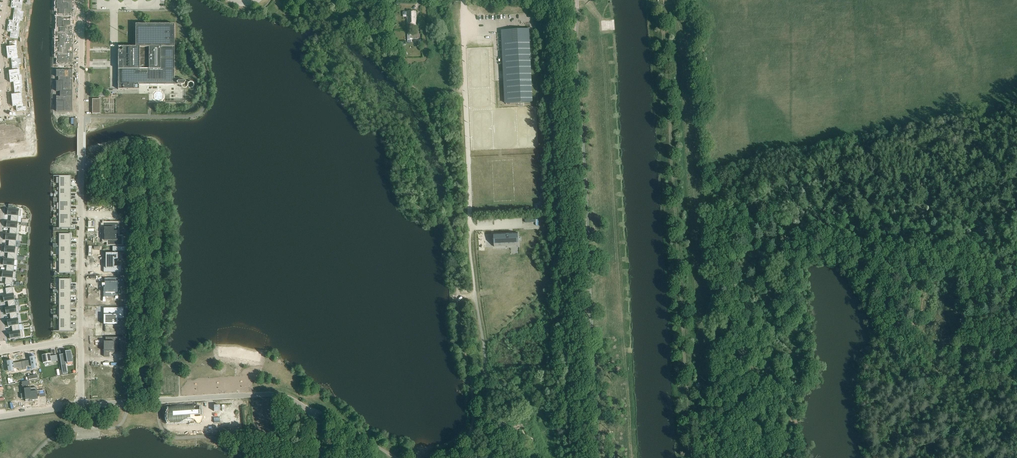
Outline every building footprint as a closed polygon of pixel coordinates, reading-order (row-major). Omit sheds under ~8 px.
[(11,2),(11,8),(14,8),(13,14),(23,16),(24,11),(21,11),(22,4),(11,2)] [(72,3),(56,3),(56,9),(58,9),(58,15),(63,15),(72,15),(72,9),(71,9),(71,4),(72,4),(72,3)] [(416,24),(416,16),(416,11),(407,11),(407,12),(406,12),(404,11),(403,12),(403,14),(403,15),(406,15),(407,15),(407,34),(411,34),(412,29),(410,29),(410,24),(416,24)] [(9,20),(8,26),(20,28),(20,27),(19,27),(20,20),(22,21),(23,16),(13,14),(12,20),(9,20)] [(60,32),(56,32),(72,32),(72,29),(71,29),(71,26),(71,21),(63,21),(63,18),(57,18),(57,28),(60,28),(60,32)] [(182,85),(183,85),(183,84),(184,84),(185,84),(185,83),(185,82),(185,81),(185,80),(184,80),(184,79),(183,79),(182,79),(176,79),(175,79),(174,78),(174,24),(136,24),(135,46),(118,46),(118,47),(119,48),(119,49),(119,50),(118,50),(118,89),(124,89),(139,89),(139,85),(182,85)] [(8,26),(7,32),(11,32),(10,37),(18,38),(20,28),(8,26)] [(503,58),(505,103),(532,102),(529,41),(531,41),(530,28),(524,28),(524,32),(520,32),(520,31),(502,32),(503,49),(505,49),(505,58),(503,58)] [(72,32),(56,32),(56,37),(60,37),(60,42),(56,42),(72,42),(72,38),(71,38),(71,32),(72,32)] [(10,46),(6,47),(7,53),(18,51),(16,40),(9,41),(10,46)] [(72,42),(56,42),(56,48),(58,48),(58,52),(56,52),(71,52),(71,45),(72,45),(72,42)] [(18,51),(7,53),(7,59),(11,58),(12,64),(21,63),(21,58),(18,59),(18,51)] [(71,52),(56,52),(56,56),(59,56),(59,63),(72,63),(72,57),(71,57),(71,52)] [(12,70),(9,71),(9,76),(21,75),(20,75),(19,64),(21,63),(12,64),(12,70)] [(71,70),(56,70),(56,77),(58,77),(58,81),(56,81),(72,81),(72,76),(71,76),(71,70)] [(21,75),(9,76),(10,82),(14,82),(14,88),(23,87),(21,75)] [(72,81),(56,81),(56,86),(58,86),(58,91),(56,91),(72,91),(72,87),(71,87),(71,81),(72,81)] [(15,94),(11,94),(12,100),(23,99),(21,87),(23,87),(14,88),(15,94)] [(72,91),(56,91),(61,91),(61,96),(56,96),(56,101),(71,101),(71,96),(72,96),(72,91)] [(101,98),(92,98),(92,113),(101,113),(101,98)] [(23,99),(12,100),(12,106),(16,106),(17,111),(26,110),(26,106),(24,106),(23,99)] [(71,101),(56,101),(56,106),(59,106),(59,111),(56,111),(72,111),(72,108),(71,108),(71,101)] [(26,123),(17,124),(18,135),(25,135),(24,130),(27,130),(26,123)] [(17,124),(7,125),(8,132),(11,131),(11,136),(18,135),(17,124)] [(71,175),(59,175),(59,176),(59,188),(59,189),(70,189),(71,189),(74,189),(74,186),(71,186),(71,180),(70,180),(70,176),(71,176),(71,175)] [(70,189),(59,189),(59,190),(59,202),(70,202),(71,202),(74,202),(74,199),(71,199),(71,193),(70,193),(70,189)] [(70,202),(59,202),(59,213),(59,214),(70,214),(70,215),(74,215),(74,212),(71,212),(71,206),(70,206),(70,202)] [(7,221),(18,222),(18,216),(21,216),(21,211),(21,210),(18,209),(14,209),(8,209),(7,215),(11,215),(11,221),(7,221)] [(70,214),(59,214),(59,216),(59,228),(74,228),(74,225),(71,225),(71,219),(70,219),(70,215),(70,214)] [(6,233),(6,234),(19,235),(17,234),(18,222),(7,221),(6,227),(10,228),(10,234),(6,233)] [(104,231),(104,233),(104,234),(104,240),(109,240),(109,244),(121,244),(121,241),(120,241),(120,238),(118,238),(118,231),(114,231),(114,224),(110,224),(108,224),(105,224),(105,227),(104,227),(104,231)] [(518,233),(494,234),(494,247),(519,245),(518,233)] [(5,246),(18,247),(16,247),(16,241),(18,241),(19,236),(19,235),(6,234),(5,240),(9,240),(8,246),(5,246)] [(71,234),(59,234),(59,246),(59,247),(70,247),(74,247),(74,245),(71,245),(71,238),(70,238),(70,235),(71,235),(71,234)] [(4,258),(4,259),(17,260),(17,259),(15,259),(15,253),(17,253),(18,249),(18,247),(5,246),(4,252),(8,253),(7,259),(4,258)] [(70,247),(59,247),(59,259),(59,260),(70,260),(74,260),(74,257),(71,257),(71,251),(70,251),(70,247)] [(104,268),(103,268),(103,271),(104,271),(104,272),(121,272),(121,266),(114,266),(114,259),(118,259),(118,253),(106,253),(106,259),(104,259),(104,264),(105,264),(105,266),(104,266),(104,268)] [(3,271),(16,272),(13,272),(15,260),(17,260),(4,259),(3,265),(7,265),(6,271),(3,271)] [(70,260),(59,260),(59,261),(59,273),(74,273),(74,270),(71,270),(71,264),(70,264),(70,260)] [(3,271),(2,277),(6,278),(5,284),(12,285),(13,278),(15,278),(16,274),(16,272),(3,271)] [(105,287),(104,287),(104,290),(104,296),(112,296),(112,292),(117,292),(117,287),(118,287),(118,286),(123,286),(123,283),(124,283),(124,278),(105,278),(106,278),(106,285),(105,285),(105,287)] [(71,279),(59,279),(59,291),(59,292),(70,292),(74,292),(74,290),(71,290),(71,284),(70,284),(70,280),(71,280),(71,279)] [(6,295),(3,295),(4,301),(15,300),(13,287),(5,288),(6,295)] [(70,292),(59,292),(59,293),(59,305),(70,305),(71,305),(74,305),(74,303),(71,303),(71,297),(70,297),(70,292)] [(15,300),(4,301),(4,302),(8,301),(9,307),(5,308),(6,314),(19,312),(19,310),(18,306),(16,306),(15,300)] [(70,305),(59,305),(59,317),(59,318),(70,318),(74,318),(74,315),(71,315),(71,309),(70,309),(70,305)] [(106,315),(104,315),(104,324),(107,324),(107,323),(114,323),(117,323),(117,318),(120,318),(120,308),(110,308),(110,315),(106,315)] [(19,312),(6,314),(10,313),(11,319),(7,320),(8,326),(19,324),(17,312),(19,312)] [(70,318),(59,318),(59,319),(59,331),(74,331),(74,328),(71,328),(71,322),(70,322),(70,318)] [(19,324),(8,326),(12,326),(13,332),(9,332),(10,339),(16,338),(20,338),(20,337),(23,336),(23,335),(22,330),(20,331),(19,324)] [(104,341),(104,347),(104,356),(109,356),(109,355),(109,352),(109,351),(115,351),(115,350),(118,350),(120,350),(120,344),(118,344),(118,337),(105,337),(105,341),(104,341)] [(66,354),(60,355),(62,370),(63,374),(68,373),(66,363),(67,362),(67,363),(73,362),(72,358),(72,357),(72,354),(71,354),(71,350),(65,351),(66,354)] [(42,355),(43,363),(51,362),(50,356),(50,354),(42,355)] [(30,361),(22,363),(23,370),(27,369),(27,367),(31,366),(32,368),(38,367),(36,356),(30,357),(30,361)] [(13,360),(6,361),(8,372),(15,371),(14,369),(19,368),(19,371),(23,370),(22,363),(13,364),(13,360)] [(104,375),(104,379),(104,386),(111,386),(111,381),(116,381),(116,371),(116,368),(106,368),(106,375),(104,375)] [(23,393),(20,394),(21,399),(25,398),(26,401),(38,400),(36,387),(30,388),(24,389),(25,393),(23,393)] [(168,415),(167,415),(167,423),(190,421),(190,424),(201,423),(200,406),(194,406),(193,404),(185,404),(185,407),(170,408),(168,415)]
